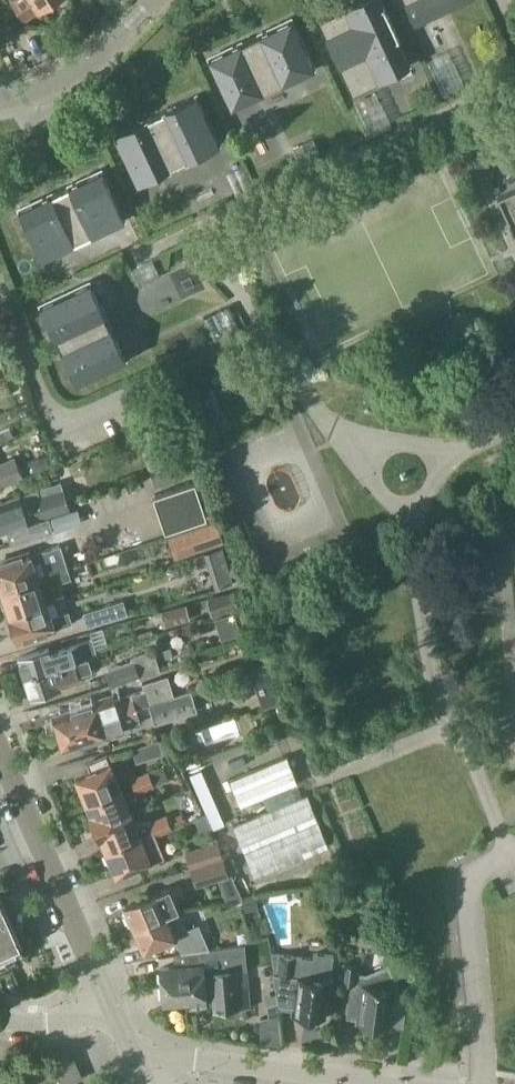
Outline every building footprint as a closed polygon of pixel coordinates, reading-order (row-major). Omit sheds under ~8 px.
[(24,17),(39,7),(40,8),(51,0),(14,0),(24,17)] [(384,3),(382,4),(380,0),(355,0),(318,17),(325,32),(340,63),(352,89),(408,63),(397,37),(398,36),(384,3)] [(415,19),(456,0),(406,0),(415,19)] [(264,90),(294,76),(313,67),(291,18),(209,56),(232,105),(264,90)] [(169,166),(187,158),(218,143),(196,95),(115,133),(138,181),(169,166)] [(92,234),(104,228),(123,219),(100,170),(20,209),(43,257),(74,242),(92,234)] [(497,196),(514,234),(514,188),(497,196)] [(89,282),(41,305),(77,382),(126,359),(89,282)] [(14,435),(11,428),(0,432),(0,444),(3,443),(1,441),(14,435)] [(128,434),(116,439),(121,452),(133,447),(128,434)] [(53,463),(48,453),(30,460),(35,471),(53,463)] [(2,489),(25,479),(16,458),(0,464),(0,484),(2,489)] [(181,466),(184,475),(194,472),(191,462),(181,466)] [(194,480),(152,494),(164,530),(206,516),(194,480)] [(69,511),(71,510),(62,482),(20,495),(21,496),(0,502),(0,521),(8,519),(9,521),(27,515),(29,520),(33,519),(38,515),(37,512),(55,507),(57,513),(68,510),(69,511)] [(7,531),(16,528),(18,535),(43,527),(41,520),(49,517),(69,511),(68,510),(57,513),(55,507),(37,512),(38,515),(33,519),(29,520),(27,515),(9,521),(8,519),(0,521),(0,533),(7,531)] [(78,509),(52,517),(56,530),(82,522),(78,509)] [(224,543),(217,520),(179,533),(186,555),(224,543)] [(44,549),(29,554),(28,551),(13,556),(14,557),(0,562),(0,589),(1,589),(1,592),(39,579),(40,581),(69,570),(60,545),(44,550),(44,549)] [(183,576),(187,573),(187,567),(183,563),(178,563),(174,566),(173,572),(177,576),(183,576)] [(39,579),(1,592),(3,598),(0,599),(6,615),(5,615),(5,616),(46,604),(45,602),(58,598),(53,582),(71,577),(69,570),(40,581),(39,579)] [(210,607),(213,616),(237,609),(252,604),(245,587),(208,598),(210,607)] [(123,599),(84,612),(88,627),(128,614),(123,599)] [(50,617),(46,604),(5,616),(10,632),(13,630),(16,640),(38,632),(39,633),(72,622),(68,611),(50,617)] [(162,611),(164,618),(171,616),(173,625),(191,620),(189,612),(187,604),(162,611)] [(260,632),(252,604),(237,609),(245,637),(260,632)] [(247,659),(268,652),(261,633),(241,640),(247,659)] [(93,640),(75,645),(51,653),(48,648),(19,657),(25,676),(79,659),(84,659),(97,653),(93,640)] [(196,654),(193,643),(186,646),(187,649),(184,650),(187,657),(196,654)] [(112,686),(140,676),(141,679),(162,672),(156,655),(147,651),(132,656),(131,659),(120,663),(119,663),(111,665),(110,669),(107,671),(112,686)] [(79,659),(25,676),(26,680),(24,681),(22,684),(25,693),(28,695),(30,694),(31,696),(86,680),(84,674),(99,669),(102,666),(103,662),(101,656),(98,653),(97,653),(84,659),(79,659)] [(252,675),(263,708),(286,700),(274,667),(252,675)] [(145,689),(149,703),(175,696),(169,675),(143,683),(145,689)] [(149,703),(145,689),(114,699),(113,696),(96,701),(96,700),(52,714),(53,716),(50,720),(52,726),(56,728),(57,731),(136,707),(149,703)] [(192,691),(175,696),(149,703),(155,724),(198,711),(192,691)] [(136,707),(57,731),(62,748),(123,729),(122,726),(140,721),(136,707)] [(167,752),(162,739),(133,748),(137,762),(167,752)] [(85,762),(90,772),(77,777),(87,802),(121,788),(107,753),(85,762)] [(299,782),(288,754),(230,778),(241,805),(263,796),(269,809),(234,823),(256,876),(330,846),(308,792),(296,797),(292,785),(299,782)] [(164,765),(150,771),(156,784),(170,779),(164,765)] [(150,771),(141,774),(147,788),(156,784),(150,771)] [(147,788),(141,774),(132,778),(137,792),(147,788)] [(121,788),(87,802),(92,813),(89,815),(94,827),(131,812),(121,788)] [(131,812),(94,827),(98,838),(102,837),(107,849),(153,830),(152,829),(140,834),(131,812)] [(173,827),(168,814),(159,817),(164,830),(173,827)] [(164,830),(159,817),(149,821),(152,829),(153,830),(154,829),(156,834),(164,830)] [(153,830),(107,849),(116,873),(162,854),(155,834),(156,834),(154,829),(153,830)] [(192,868),(224,858),(219,841),(186,851),(191,868),(192,868)] [(225,858),(224,858),(192,868),(196,886),(229,876),(225,858)] [(135,926),(178,908),(174,899),(175,899),(175,898),(184,894),(180,883),(171,887),(170,886),(126,903),(135,926)] [(243,896),(246,911),(260,909),(258,894),(243,896)] [(22,946),(0,900),(0,956),(22,946)] [(178,908),(135,926),(143,947),(175,935),(182,951),(201,947),(207,946),(198,924),(186,929),(178,908)] [(207,946),(201,947),(203,971),(211,970),(214,1000),(214,1007),(250,1004),(247,968),(269,966),(267,938),(245,942),(245,943),(208,948),(207,946)] [(201,947),(182,951),(182,953),(175,954),(175,965),(162,966),(165,999),(169,1003),(214,1000),(211,970),(203,971),(201,947)] [(314,957),(272,951),(274,964),(274,972),(275,974),(280,1005),(280,1008),(295,1010),(295,1013),(306,1014),(306,1018),(319,1019),(320,1016),(322,1016),(327,980),(330,980),(334,954),(315,952),(314,957)] [(404,1006),(394,978),(389,964),(372,972),(356,970),(357,962),(342,961),(340,979),(349,980),(345,1012),(358,1014),(357,1021),(401,1027),(404,1006)] [(269,1016),(279,1014),(277,1003),(267,1005),(269,1016)]
